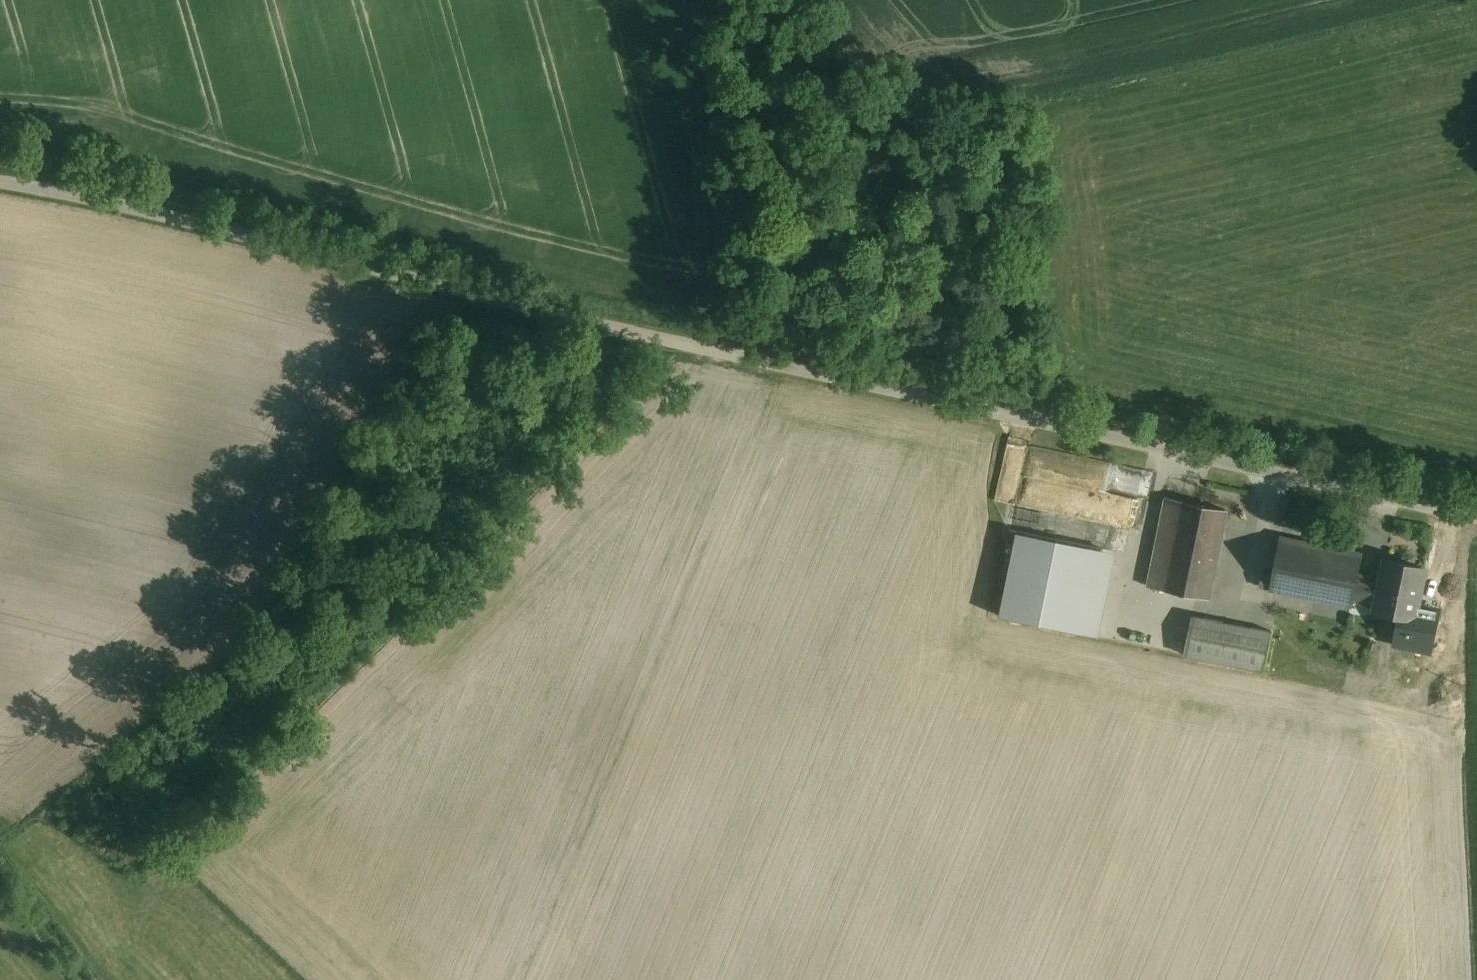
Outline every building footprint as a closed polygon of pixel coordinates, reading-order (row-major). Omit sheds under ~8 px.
[(1080,477),(1085,453),(1031,442),(1025,473),(1005,469),(999,496),(1056,508),(1064,473),(1080,477)] [(1081,482),(1141,488),(1144,464),(1084,457),(1081,482)] [(1156,551),(1149,586),(1207,598),(1226,510),(1166,497),(1154,550),(1156,551)] [(1116,551),(1017,531),(1000,615),(1099,635),(1116,551)] [(1281,539),(1271,587),(1352,604),(1353,599),(1358,576),(1362,555),(1281,539)] [(1427,566),(1385,560),(1381,581),(1377,604),(1376,609),(1398,615),(1391,643),(1432,654),(1440,609),(1421,603),(1427,566)] [(1381,581),(1358,576),(1353,599),(1377,604),(1381,581)] [(1193,616),(1185,655),(1264,671),(1272,632),(1193,616)]
